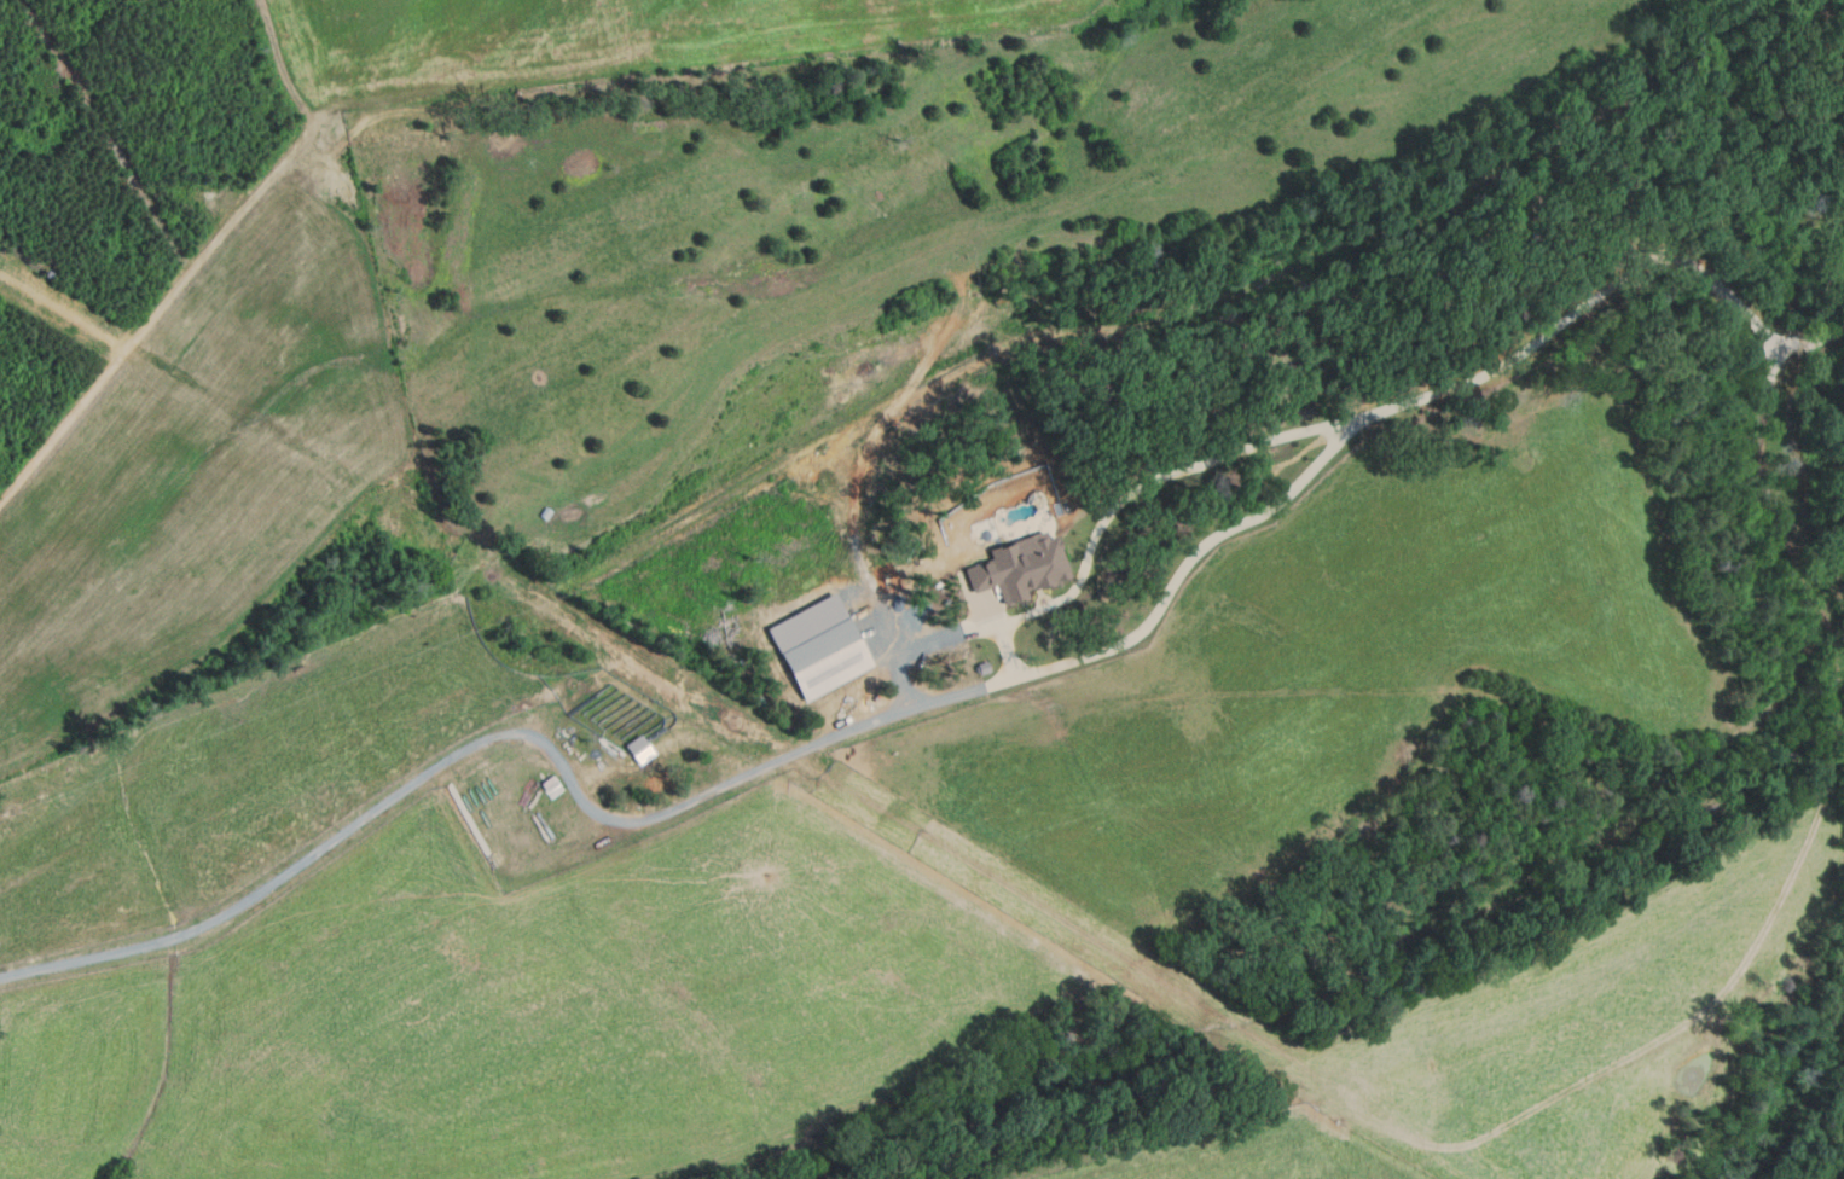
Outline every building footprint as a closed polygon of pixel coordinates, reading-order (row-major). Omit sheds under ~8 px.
[(1057,534),(1071,575),(1034,587),(1037,592),(1003,603),(997,585),(972,593),(963,568),(992,559),(988,548),(1045,530),(1048,538),(1057,534)] [(779,652),(847,616),(874,663),(806,701),(779,652)] [(980,674),(976,663),(987,661),(991,670),(980,674)] [(640,763),(626,744),(640,733),(655,753),(640,763)] [(545,788),(533,773),(545,765),(556,779),(545,788)]
